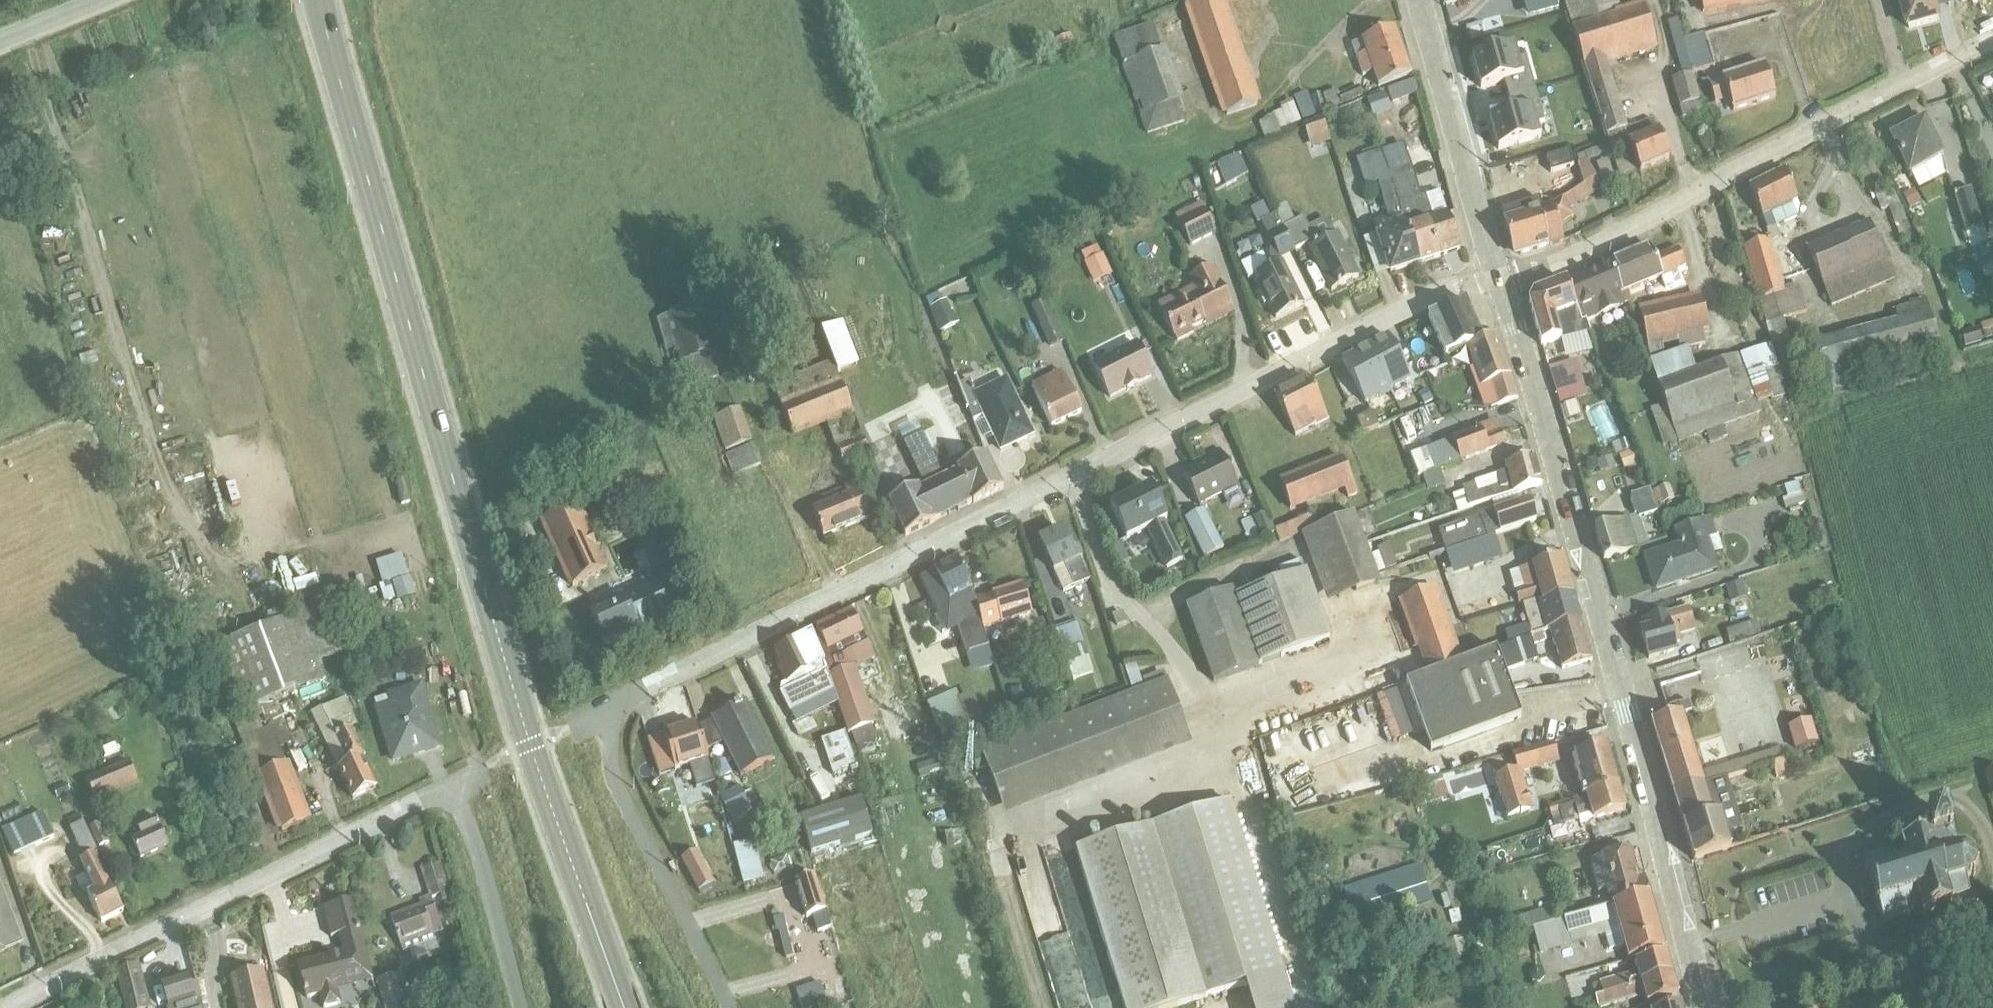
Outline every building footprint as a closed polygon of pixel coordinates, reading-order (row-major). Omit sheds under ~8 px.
[(1188,3),(1183,5),(1222,120),(1262,106),(1227,6),(1241,0),(1197,0),(1188,3)] [(1586,77),(1603,128),(1608,146),(1611,154),(1611,156),(1630,148),(1641,174),(1669,163),(1653,123),(1628,132),(1607,69),(1658,53),(1642,5),(1621,11),(1617,0),(1562,0),(1586,77)] [(1704,20),(1793,0),(1700,0),(1704,20)] [(1693,77),(1684,41),(1678,22),(1667,25),(1682,80),(1671,83),(1682,123),(1705,117),(1693,77)] [(1153,25),(1113,39),(1146,138),(1186,125),(1180,107),(1185,105),(1166,51),(1162,53),(1153,25)] [(1074,30),(1054,39),(1059,51),(1079,42),(1074,30)] [(1395,32),(1350,49),(1363,80),(1373,77),(1378,91),(1412,78),(1395,32)] [(1684,41),(1693,77),(1716,71),(1709,47),(1706,48),(1703,36),(1684,41)] [(1500,69),(1498,52),(1486,54),(1488,70),(1500,69)] [(1764,66),(1708,84),(1715,107),(1729,103),(1733,114),(1775,101),(1764,66)] [(1979,75),(1989,93),(1992,90),(1992,67),(1979,75)] [(1611,154),(1608,146),(1577,159),(1578,165),(1576,166),(1568,138),(1603,128),(1586,77),(1507,100),(1534,188),(1537,186),(1541,196),(1563,189),(1566,197),(1553,205),(1543,208),(1537,209),(1549,247),(1563,242),(1559,227),(1574,218),(1567,206),(1600,188),(1588,164),(1611,154)] [(1413,82),(1364,101),(1368,113),(1416,91),(1413,82)] [(1337,93),(1323,99),(1329,114),(1363,100),(1359,90),(1339,98),(1337,93)] [(1321,97),(1311,100),(1317,118),(1327,115),(1321,97)] [(1274,119),(1258,125),(1266,144),(1281,138),(1280,136),(1289,133),(1288,131),(1301,126),(1292,103),(1279,108),(1281,113),(1273,116),(1274,119)] [(1323,120),(1302,129),(1311,153),(1332,146),(1323,120)] [(1927,125),(1895,141),(1920,189),(1948,175),(1946,160),(1927,125)] [(1418,264),(1389,176),(1380,149),(1359,156),(1360,162),(1356,163),(1365,191),(1378,187),(1389,219),(1374,224),(1378,236),(1390,273),(1418,264)] [(1240,159),(1218,169),(1226,188),(1248,179),(1240,159)] [(1389,176),(1418,264),(1460,250),(1447,214),(1433,219),(1426,197),(1421,199),(1411,168),(1389,176)] [(1772,344),(1775,354),(1794,347),(1790,331),(1787,332),(1784,320),(1808,313),(1800,284),(1787,288),(1773,241),(1782,237),(1778,226),(1798,217),(1800,207),(1785,173),(1750,189),(1768,230),(1766,231),(1770,239),(1743,247),(1772,344)] [(1883,187),(1874,191),(1882,211),(1890,209),(1902,242),(1915,237),(1908,215),(1895,191),(1886,194),(1883,187)] [(1955,195),(1972,249),(1979,245),(1982,256),(1992,252),(1992,251),(1974,189),(1955,195)] [(1433,219),(1447,214),(1440,192),(1426,197),(1433,219)] [(1537,209),(1543,208),(1540,200),(1510,209),(1512,218),(1504,220),(1514,252),(1520,256),(1549,247),(1537,209)] [(1200,203),(1175,215),(1190,246),(1215,234),(1200,203)] [(1276,215),(1294,251),(1308,244),(1332,291),(1359,278),(1338,234),(1335,235),(1327,219),(1309,227),(1305,217),(1296,221),(1287,204),(1274,210),(1276,215)] [(1294,251),(1276,215),(1261,223),(1270,241),(1269,268),(1263,253),(1240,264),(1247,279),(1255,275),(1276,319),(1303,305),(1280,260),(1295,253),(1294,251)] [(1831,384),(1849,379),(1941,354),(1926,297),(1909,301),(1910,305),(1894,309),(1897,321),(1881,325),(1871,291),(1896,280),(1872,221),(1807,248),(1832,307),(1837,305),(1846,335),(1814,343),(1825,385),(1831,384)] [(1390,273),(1378,236),(1364,241),(1377,277),(1390,273)] [(1247,256),(1262,249),(1257,237),(1242,244),(1247,256)] [(1097,247),(1081,254),(1085,263),(1084,264),(1094,284),(1112,275),(1103,255),(1101,255),(1097,247)] [(1610,265),(1625,306),(1633,303),(1629,293),(1661,278),(1666,289),(1682,281),(1678,271),(1686,268),(1678,249),(1655,258),(1650,248),(1610,265)] [(1584,275),(1566,282),(1573,299),(1582,323),(1587,321),(1625,306),(1610,265),(1584,275)] [(1203,324),(1233,309),(1213,267),(1188,279),(1192,288),(1159,304),(1177,342),(1193,334),(1191,329),(1203,324)] [(1573,299),(1566,282),(1533,294),(1529,303),(1542,346),(1561,341),(1587,334),(1591,333),(1587,321),(1582,323),(1573,299)] [(927,299),(940,333),(960,324),(953,311),(952,312),(947,300),(943,302),(939,294),(927,299)] [(1700,294),(1638,309),(1651,360),(1665,357),(1663,348),(1678,343),(1681,350),(1706,344),(1703,333),(1709,331),(1700,294)] [(940,333),(927,299),(926,297),(894,309),(939,423),(969,411),(960,385),(940,333)] [(1047,301),(1032,307),(1050,349),(1066,342),(1047,301)] [(1467,348),(1482,341),(1465,302),(1428,317),(1445,357),(1467,348)] [(701,306),(656,320),(678,391),(720,378),(712,356),(716,355),(701,306)] [(1233,309),(1203,324),(1205,328),(1235,313),(1233,309)] [(1981,325),(1986,341),(1992,339),(1992,322),(1981,325)] [(833,362),(838,374),(858,365),(842,323),(821,332),(833,362)] [(1979,329),(1961,335),(1965,348),(1982,342),(1979,329)] [(1587,334),(1561,341),(1566,359),(1593,352),(1587,334)] [(1482,341),(1467,348),(1475,369),(1482,389),(1492,385),(1498,405),(1517,399),(1511,376),(1496,336),(1482,341)] [(1369,349),(1391,391),(1411,381),(1388,338),(1369,349)] [(1111,356),(1093,365),(1110,399),(1127,390),(1127,391),(1138,386),(1137,385),(1152,378),(1136,344),(1123,350),(1120,349),(1113,352),(1111,356)] [(1740,355),(1758,405),(1787,396),(1775,354),(1772,344),(1740,355)] [(82,353),(87,363),(103,356),(98,345),(82,353)] [(1391,391),(1369,349),(1344,363),(1343,362),(1366,405),(1380,397),(1381,400),(1392,394),(1391,391)] [(1758,405),(1740,355),(1696,371),(1688,349),(1650,362),(1664,405),(1678,442),(1679,444),(1707,434),(1724,428),(1762,414),(1758,405)] [(838,374),(833,362),(773,387),(794,438),(827,425),(844,467),(871,455),(838,374)] [(1577,362),(1550,370),(1557,394),(1560,403),(1587,395),(1577,362)] [(1482,389),(1475,369),(1470,370),(1484,410),(1498,405),(1492,385),(1482,389)] [(1061,371),(1032,385),(1051,427),(1081,412),(1061,371)] [(960,385),(969,411),(974,422),(984,417),(1001,451),(1033,436),(1006,378),(976,393),(970,381),(960,385)] [(1849,379),(1831,384),(1834,396),(1852,391),(1849,379)] [(1309,380),(1275,397),(1296,438),(1329,421),(1309,380)] [(1612,394),(1586,406),(1603,442),(1628,431),(1612,394)] [(1581,401),(1567,404),(1570,416),(1584,414),(1581,401)] [(1678,442),(1664,405),(1650,410),(1663,448),(1678,442)] [(741,408),(713,417),(725,450),(752,441),(741,408)] [(1372,413),(1356,421),(1363,435),(1379,427),(1372,413)] [(1490,438),(1502,433),(1497,420),(1480,426),(1481,429),(1482,432),(1487,431),(1490,438)] [(1724,428),(1707,434),(1710,444),(1727,437),(1724,428)] [(1452,440),(1460,462),(1461,464),(1507,446),(1502,433),(1490,438),(1487,431),(1482,432),(1481,429),(1452,440)] [(957,471),(952,473),(943,478),(922,432),(902,441),(924,487),(888,502),(905,537),(935,523),(935,522),(973,503),(957,471)] [(1460,462),(1452,440),(1411,456),(1419,478),(1423,476),(1429,491),(1446,484),(1441,469),(1460,462)] [(755,445),(726,455),(733,476),(762,466),(755,445)] [(1205,464),(1183,475),(1199,507),(1212,501),(1213,504),(1241,489),(1232,473),(1233,472),(1231,468),(1229,469),(1220,450),(1202,459),(1205,464)] [(1634,450),(1619,456),(1624,470),(1639,464),(1634,450)] [(957,471),(973,503),(973,504),(1003,490),(987,456),(962,469),(957,458),(947,462),(952,473),(957,471)] [(1342,456),(1279,481),(1292,513),(1345,492),(1348,499),(1358,496),(1342,456)] [(1464,492),(1452,496),(1457,512),(1542,485),(1534,457),(1504,465),(1507,472),(1474,483),(1462,487),(1464,492)] [(1612,457),(1596,462),(1599,472),(1615,468),(1612,457)] [(824,505),(812,509),(824,538),(881,515),(874,495),(864,500),(856,482),(821,497),(824,505)] [(1788,498),(1782,499),(1785,510),(1790,509),(1791,513),(1801,510),(1799,505),(1806,503),(1803,493),(1801,493),(1798,483),(1784,487),(1788,498)] [(1651,492),(1657,507),(1675,500),(1670,485),(1651,492)] [(1151,488),(1110,508),(1127,540),(1147,531),(1154,546),(1153,547),(1164,569),(1183,560),(1164,522),(1167,521),(1151,488)] [(1639,519),(1641,518),(1658,512),(1657,507),(1651,492),(1650,489),(1631,496),(1633,501),(1630,502),(1634,515),(1638,514),(1639,519)] [(1445,552),(1495,535),(1536,521),(1529,501),(1439,531),(1445,552)] [(580,503),(543,521),(573,587),(610,570),(600,548),(598,549),(592,536),(595,535),(580,503)] [(1203,512),(1185,521),(1205,561),(1223,552),(1203,512)] [(1276,533),(1275,530),(1267,512),(1254,518),(1263,539),(1276,533)] [(1275,530),(1276,533),(1280,543),(1302,535),(1315,530),(1308,513),(1296,518),(1297,521),(1275,530)] [(1629,518),(1638,544),(1649,541),(1641,518),(1639,519),(1638,514),(1634,515),(1629,518)] [(1315,530),(1302,535),(1328,605),(1380,585),(1377,575),(1369,555),(1355,515),(1315,530)] [(1638,544),(1629,518),(1595,530),(1604,560),(1640,549),(1638,544)] [(1678,547),(1646,557),(1656,590),(1719,570),(1709,540),(1717,537),(1710,518),(1673,530),(1678,547)] [(1732,520),(1719,528),(1726,538),(1739,530),(1732,520)] [(1063,531),(1040,542),(1064,593),(1091,581),(1074,544),(1070,546),(1063,531)] [(1495,535),(1445,552),(1453,575),(1502,558),(1495,535)] [(1369,555),(1377,575),(1399,568),(1390,543),(1377,547),(1379,552),(1369,555)] [(384,576),(411,574),(409,552),(382,555),(384,576)] [(1542,603),(1573,595),(1563,557),(1519,571),(1523,588),(1514,591),(1519,606),(1528,603),(1540,599),(1542,603)] [(985,629),(975,601),(973,594),(957,561),(922,578),(940,617),(935,619),(943,635),(946,633),(947,635),(958,629),(966,654),(990,648),(987,640),(985,629)] [(1283,580),(1236,597),(1259,667),(1332,640),(1307,572),(1305,572),(1301,562),(1279,570),(1283,580)] [(1523,588),(1519,571),(1510,573),(1514,591),(1523,588)] [(317,575),(294,582),(298,593),(321,586),(317,575)] [(645,591),(657,585),(653,575),(641,580),(645,591)] [(411,577),(393,582),(398,601),(416,595),(411,577)] [(1743,581),(1725,587),(1731,604),(1749,598),(1743,581)] [(389,582),(380,586),(384,603),(395,599),(389,582)] [(657,585),(645,591),(627,598),(623,588),(596,599),(595,597),(549,617),(561,643),(608,621),(612,630),(624,634),(637,628),(640,634),(673,619),(657,585)] [(975,601),(985,629),(1002,624),(1002,625),(1032,615),(1021,585),(975,601)] [(1406,684),(1465,663),(1437,587),(1398,602),(1414,647),(1377,660),(1388,691),(1406,684)] [(1234,589),(1186,607),(1214,683),(1259,667),(1236,597),(1234,589)] [(1530,638),(1543,633),(1551,631),(1581,621),(1573,595),(1542,603),(1540,599),(1528,603),(1531,613),(1533,612),(1536,622),(1505,632),(1509,647),(1531,640),(1530,638)] [(243,713),(277,700),(326,682),(319,664),(343,656),(323,600),(292,611),(291,607),(263,617),(267,628),(221,645),(209,614),(187,622),(199,655),(219,647),(243,713)] [(1645,630),(1641,631),(1649,660),(1678,652),(1676,645),(1682,644),(1680,636),(1696,632),(1689,609),(1643,622),(1645,630)] [(1099,611),(1084,614),(1087,626),(1102,623),(1099,611)] [(812,635),(832,692),(836,703),(847,735),(851,734),(859,755),(880,748),(872,726),(876,724),(855,667),(852,668),(837,674),(829,653),(864,637),(853,613),(817,630),(818,632),(812,635)] [(1581,621),(1551,631),(1562,670),(1592,661),(1581,621)] [(1076,622),(1055,629),(1063,651),(1083,643),(1076,622)] [(1757,622),(1726,632),(1730,645),(1761,635),(1757,622)] [(1497,652),(1505,672),(1538,661),(1532,645),(1546,640),(1543,633),(1530,638),(1531,640),(1509,647),(1497,652)] [(832,692),(812,635),(775,652),(781,665),(777,667),(789,690),(781,694),(790,714),(792,713),(832,692)] [(837,674),(852,668),(847,655),(868,646),(864,637),(829,653),(837,674)] [(1084,645),(1063,652),(1073,681),(1094,674),(1084,645)] [(1465,663),(1406,684),(1431,753),(1522,718),(1505,672),(1497,652),(1465,663)] [(1136,666),(1125,670),(1132,693),(1144,689),(1136,666)] [(1146,689),(1168,681),(1164,671),(1142,680),(1146,689)] [(981,754),(987,768),(1005,817),(1193,746),(1168,681),(1146,689),(980,752),(981,754)] [(421,687),(375,701),(392,758),(417,751),(418,754),(440,748),(421,687)] [(1012,689),(1011,705),(1027,706),(1027,690),(1012,689)] [(832,692),(792,713),(798,724),(836,703),(832,692)] [(956,693),(927,704),(945,750),(974,738),(974,737),(988,731),(973,694),(959,700),(956,693)] [(346,699),(312,715),(330,755),(332,754),(353,800),(376,789),(363,760),(367,758),(353,729),(359,727),(346,699)] [(277,700),(243,713),(233,717),(247,755),(229,762),(234,775),(253,769),(259,783),(277,834),(311,821),(290,762),(285,764),(279,749),(293,744),(277,700)] [(1772,765),(1782,761),(1785,761),(1780,749),(1701,773),(1683,715),(1692,712),(1689,702),(1668,709),(1668,710),(1671,718),(1652,723),(1652,726),(1674,795),(1727,779),(1772,765)] [(699,727),(706,751),(723,743),(741,778),(775,762),(745,703),(741,705),(713,719),(713,720),(699,727)] [(1811,720),(1788,727),(1795,751),(1819,744),(1811,720)] [(706,751),(699,727),(698,725),(668,734),(678,769),(690,765),(697,789),(715,784),(706,751)] [(845,732),(821,740),(834,776),(858,768),(845,732)] [(104,741),(109,755),(124,749),(119,735),(104,741)] [(1517,772),(1495,779),(1507,820),(1531,814),(1528,805),(1532,804),(1530,798),(1526,799),(1520,776),(1559,764),(1553,743),(1512,755),(1517,772)] [(1582,798),(1618,787),(1606,746),(1573,755),(1574,760),(1571,761),(1582,798)] [(987,768),(981,754),(972,758),(977,772),(987,768)] [(102,772),(86,780),(97,805),(141,786),(130,759),(107,769),(101,755),(96,757),(102,772)] [(936,759),(917,766),(921,780),(941,773),(936,759)] [(1782,761),(1772,765),(1777,779),(1787,776),(1782,761)] [(1984,773),(1992,798),(1992,770),(1984,773)] [(1727,779),(1674,795),(1694,861),(1732,849),(1728,834),(1743,829),(1727,779)] [(67,783),(53,790),(58,799),(72,793),(67,783)] [(1618,787),(1582,798),(1549,807),(1552,817),(1560,815),(1564,826),(1579,821),(1580,824),(1625,810),(1618,787)] [(741,788),(720,798),(734,826),(748,820),(746,816),(753,812),(750,805),(757,801),(751,790),(744,794),(741,788)] [(861,800),(799,818),(810,854),(878,833),(873,818),(867,819),(861,800)] [(1075,850),(1124,1007),(1176,1007),(1245,987),(1252,1007),(1294,1007),(1231,802),(1075,850)] [(44,813),(3,831),(14,857),(55,838),(44,813)] [(80,813),(67,819),(71,828),(69,829),(85,861),(80,863),(87,877),(76,881),(84,897),(88,895),(102,923),(124,913),(97,856),(100,854),(80,813)] [(1871,885),(1860,888),(1863,900),(1874,897),(1881,921),(1919,910),(1921,915),(1952,906),(1951,901),(1969,895),(1965,880),(1973,874),(1978,864),(1974,855),(1965,848),(1956,848),(1953,836),(1950,837),(1944,816),(1924,822),(1925,826),(1922,827),(1920,829),(1918,832),(1918,834),(1919,839),(1899,845),(1900,848),(1863,859),(1871,885)] [(136,838),(132,839),(141,858),(169,846),(156,817),(136,826),(137,829),(133,831),(136,838)] [(101,823),(90,828),(99,849),(111,843),(101,823)] [(959,829),(943,834),(947,847),(963,842),(959,829)] [(1488,846),(1494,861),(1509,856),(1504,840),(1488,846)] [(754,841),(733,847),(744,884),(764,878),(754,841)] [(698,894),(718,890),(709,848),(689,852),(698,894)] [(1609,908),(1650,896),(1645,879),(1639,881),(1630,850),(1589,862),(1598,894),(1605,892),(1609,908)] [(786,856),(770,862),(774,873),(790,868),(786,856)] [(442,860),(421,867),(430,900),(440,896),(443,903),(453,899),(442,860)] [(1477,860),(1466,863),(1470,877),(1481,874),(1477,860)] [(1421,864),(1343,890),(1351,914),(1391,901),(1395,913),(1433,900),(1421,864)] [(815,876),(795,882),(806,921),(813,918),(818,933),(831,929),(815,876)] [(5,952),(4,950),(22,943),(0,887),(0,954),(5,952)] [(1555,923),(1533,930),(1538,946),(1533,947),(1535,956),(1572,946),(1571,944),(1604,935),(1609,952),(1623,946),(1627,961),(1665,950),(1650,896),(1609,908),(1555,923)] [(297,964),(306,1000),(320,997),(323,1007),(330,1007),(342,1005),(339,993),(373,984),(352,902),(323,909),(331,938),(338,936),(342,953),(297,964)] [(1974,902),(1952,908),(1958,931),(1981,925),(1974,902)] [(433,904),(392,920),(404,952),(409,951),(413,960),(440,950),(435,936),(444,932),(433,904)] [(1454,921),(1466,918),(1462,904),(1451,907),(1454,921)] [(1533,930),(1555,923),(1551,908),(1512,919),(1517,935),(1533,930)] [(785,917),(771,919),(778,941),(780,940),(785,961),(795,959),(785,917)] [(457,928),(447,932),(452,946),(463,942),(457,928)] [(1463,937),(1444,942),(1448,961),(1468,957),(1463,937)] [(1595,998),(1672,976),(1666,955),(1635,964),(1637,973),(1592,986),(1595,998)] [(117,972),(126,1007),(147,1007),(136,964),(117,972)] [(1535,967),(1529,973),(1532,981),(1540,983),(1545,977),(1543,969),(1535,967)] [(235,978),(242,1007),(269,1007),(260,972),(235,978)] [(377,981),(385,1007),(411,1007),(401,974),(377,981)] [(168,1007),(203,1007),(197,982),(190,984),(188,977),(187,976),(162,985),(168,1007)] [(1595,998),(1598,1007),(1602,1007),(1644,997),(1647,1006),(1678,997),(1672,976),(1595,998)] [(794,987),(801,1007),(814,1007),(828,1004),(819,979),(794,987)] [(1508,982),(1495,986),(1498,999),(1511,995),(1508,982)] [(162,985),(152,988),(157,1007),(168,1007),(162,985)]
